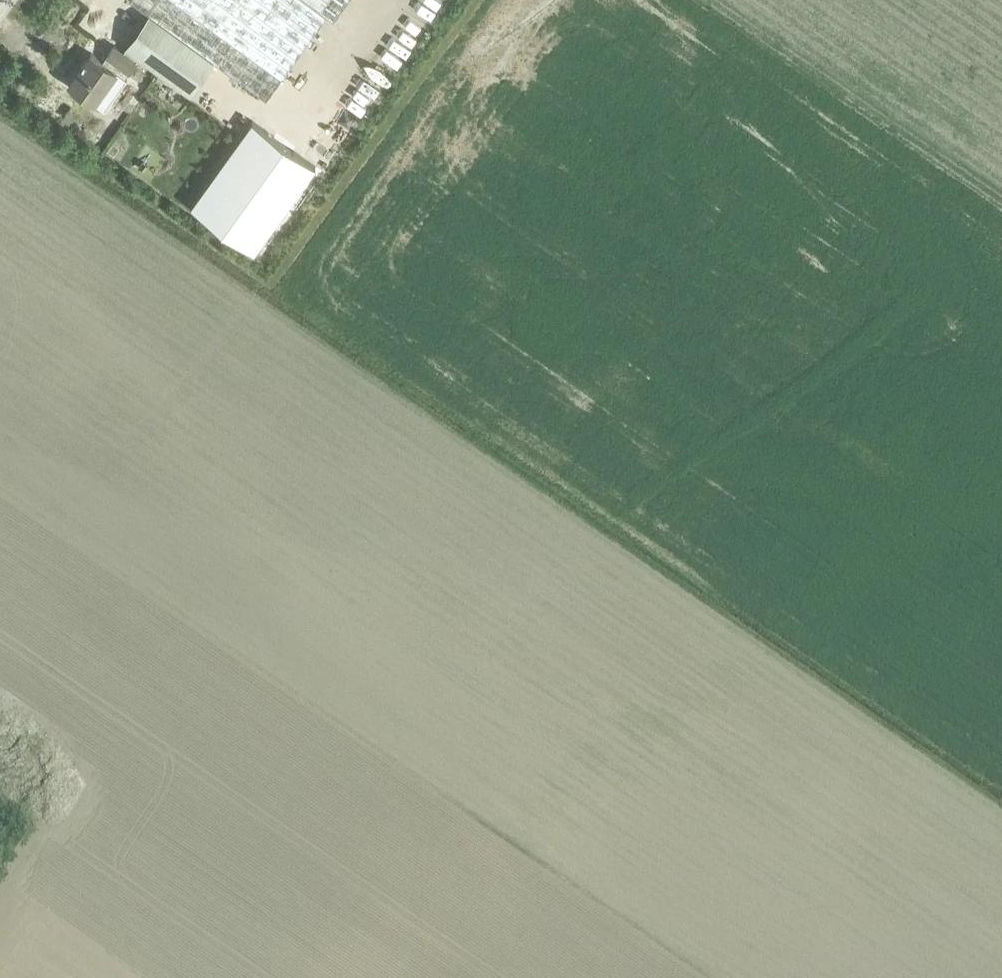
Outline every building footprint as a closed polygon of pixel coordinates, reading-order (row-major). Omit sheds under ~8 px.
[(332,18),(345,0),(131,0),(149,13),(125,46),(126,47),(123,51),(114,44),(106,56),(103,61),(91,52),(69,83),(94,101),(119,65),(128,72),(137,60),(136,60),(139,56),(188,92),(212,59),(266,97),(326,13),(332,18)] [(253,120),(191,206),(253,251),(315,165),(253,120)]
